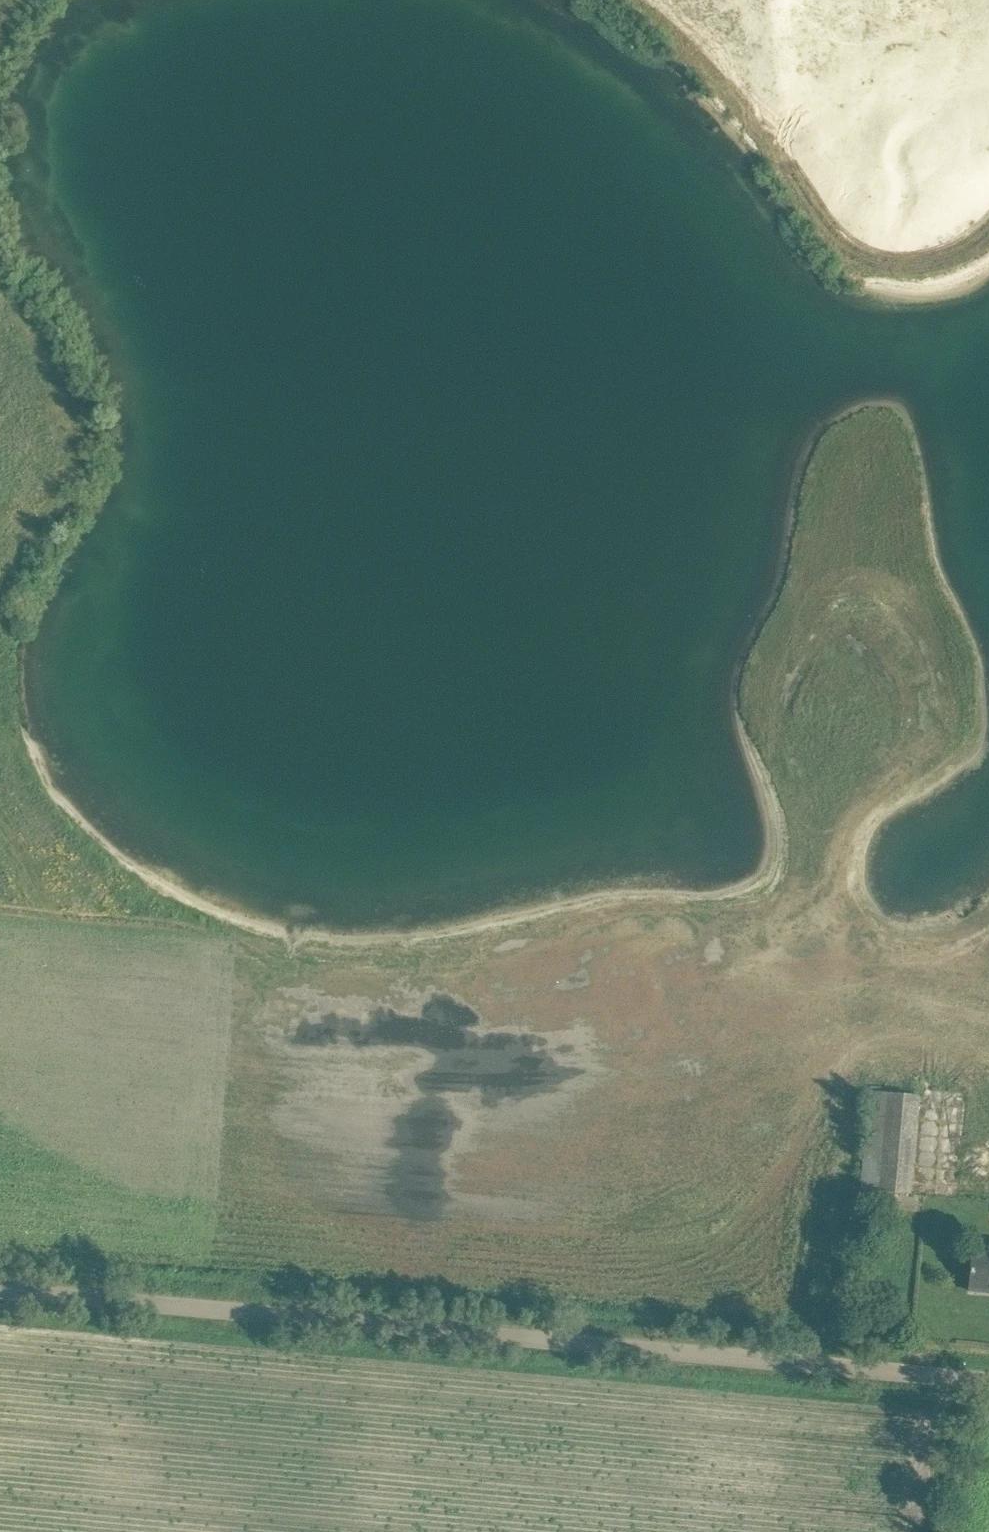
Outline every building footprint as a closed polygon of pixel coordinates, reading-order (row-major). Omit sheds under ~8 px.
[(920,1096),(868,1091),(860,1190),(912,1195),(920,1096)] [(975,1251),(971,1286),(988,1287),(988,1253),(975,1251)]
